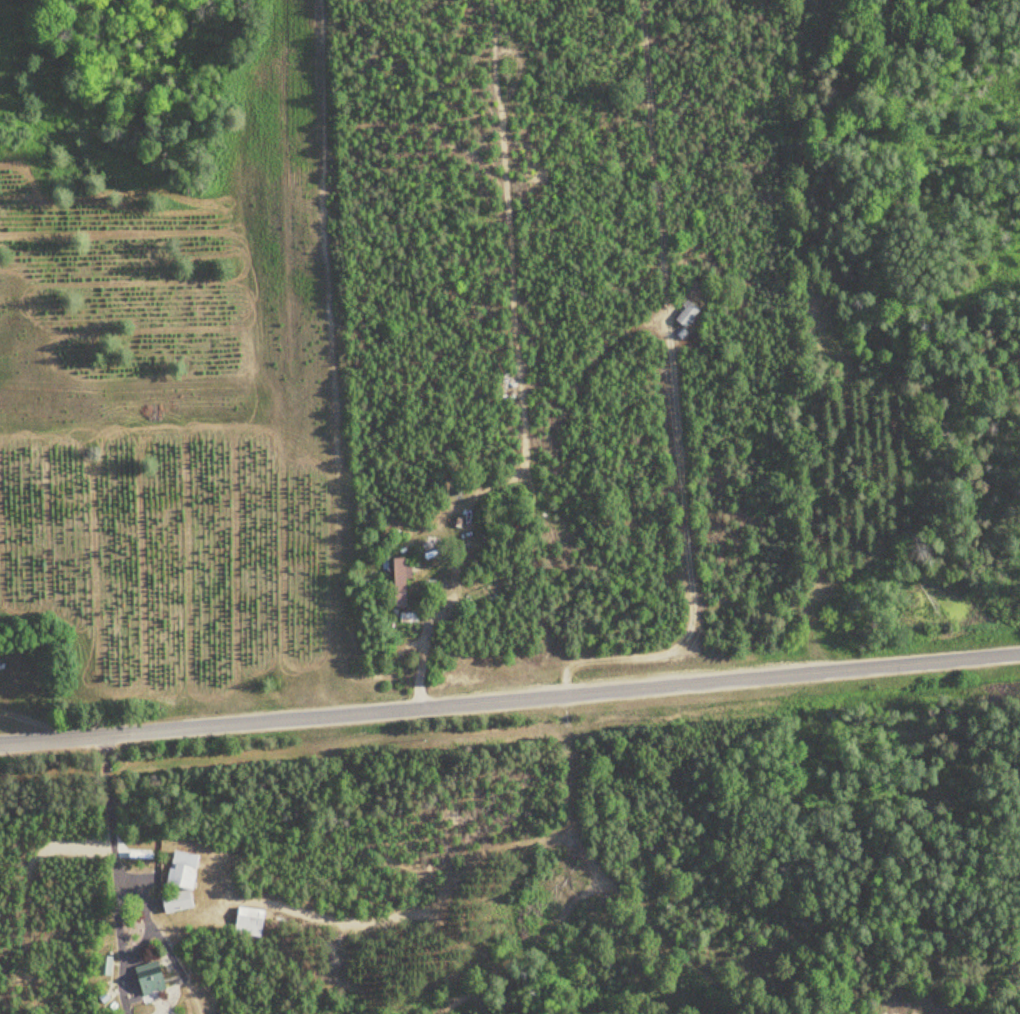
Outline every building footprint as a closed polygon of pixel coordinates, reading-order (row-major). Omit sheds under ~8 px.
[(695,311),(683,300),(668,317),(679,327),(695,311)] [(403,607),(402,558),(388,559),(389,607),(403,607)] [(189,909),(185,889),(190,889),(195,856),(170,852),(164,887),(156,895),(159,914),(189,909)] [(230,934),(256,938),(261,911),(234,906),(230,934)] [(128,979),(136,996),(164,983),(156,965),(128,979)]
